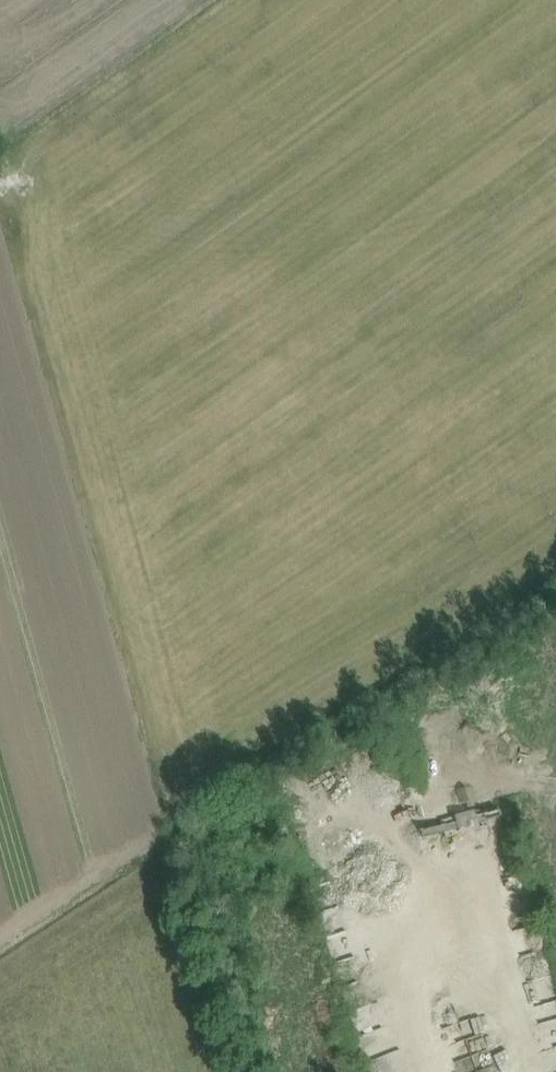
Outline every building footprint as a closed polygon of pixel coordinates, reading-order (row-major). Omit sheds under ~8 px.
[(555,1028),(555,1012),(545,1014),(549,1029),(555,1028)] [(422,1064),(399,1071),(400,1071),(425,1071),(422,1064)]
